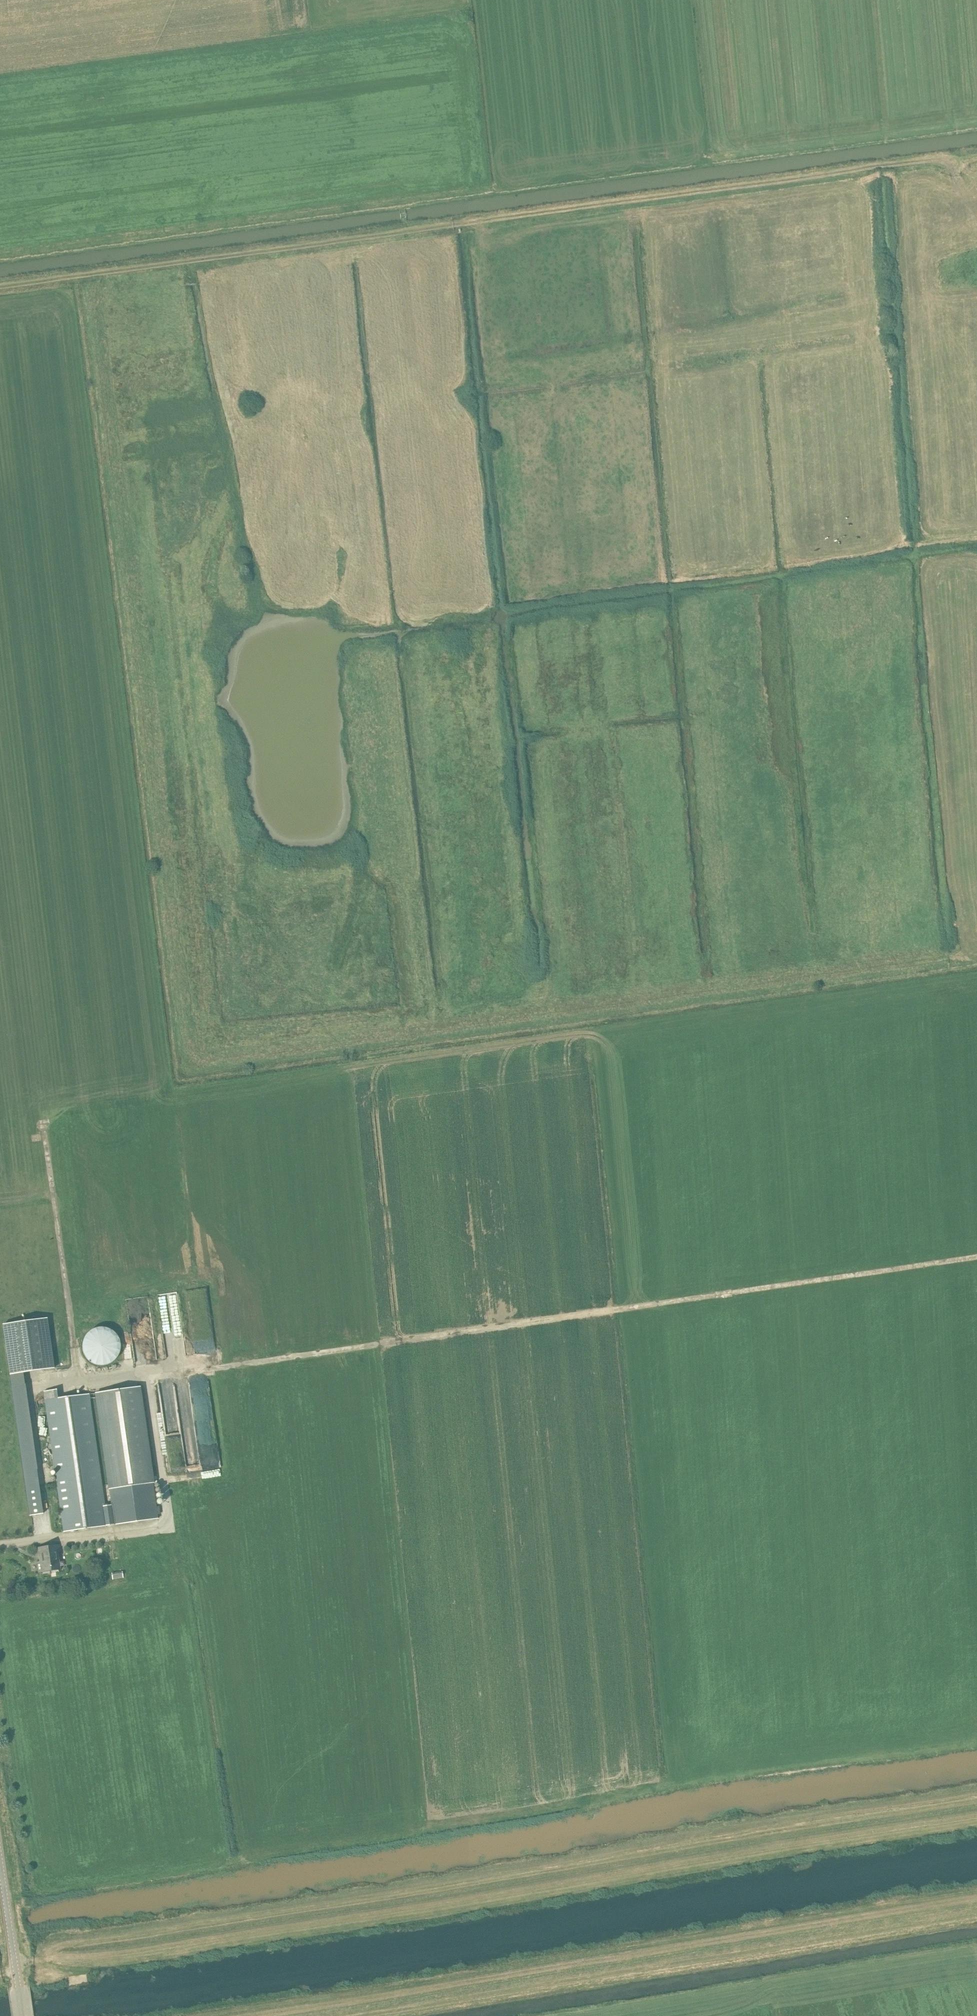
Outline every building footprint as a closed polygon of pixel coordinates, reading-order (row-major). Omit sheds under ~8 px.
[(215,1350),(208,1287),(186,1289),(192,1335),(184,1336),(186,1354),(215,1350)] [(157,1294),(159,1305),(173,1303),(174,1312),(180,1311),(178,1291),(157,1294)] [(3,1324),(10,1374),(54,1368),(47,1318),(3,1324)] [(111,1330),(104,1327),(95,1328),(89,1332),(84,1338),(82,1346),(84,1354),(89,1360),(94,1364),(99,1365),(105,1365),(111,1363),(117,1357),(120,1350),(120,1342),(117,1335),(111,1330)] [(89,1392),(58,1397),(57,1390),(45,1391),(65,1530),(159,1517),(140,1385),(97,1391),(113,1502),(105,1504),(89,1392)] [(27,1492),(30,1515),(43,1514),(40,1490),(27,1492)] [(62,1552),(61,1544),(35,1548),(36,1555),(39,1555),(40,1561),(37,1561),(39,1572),(59,1569),(57,1552),(62,1552)]
